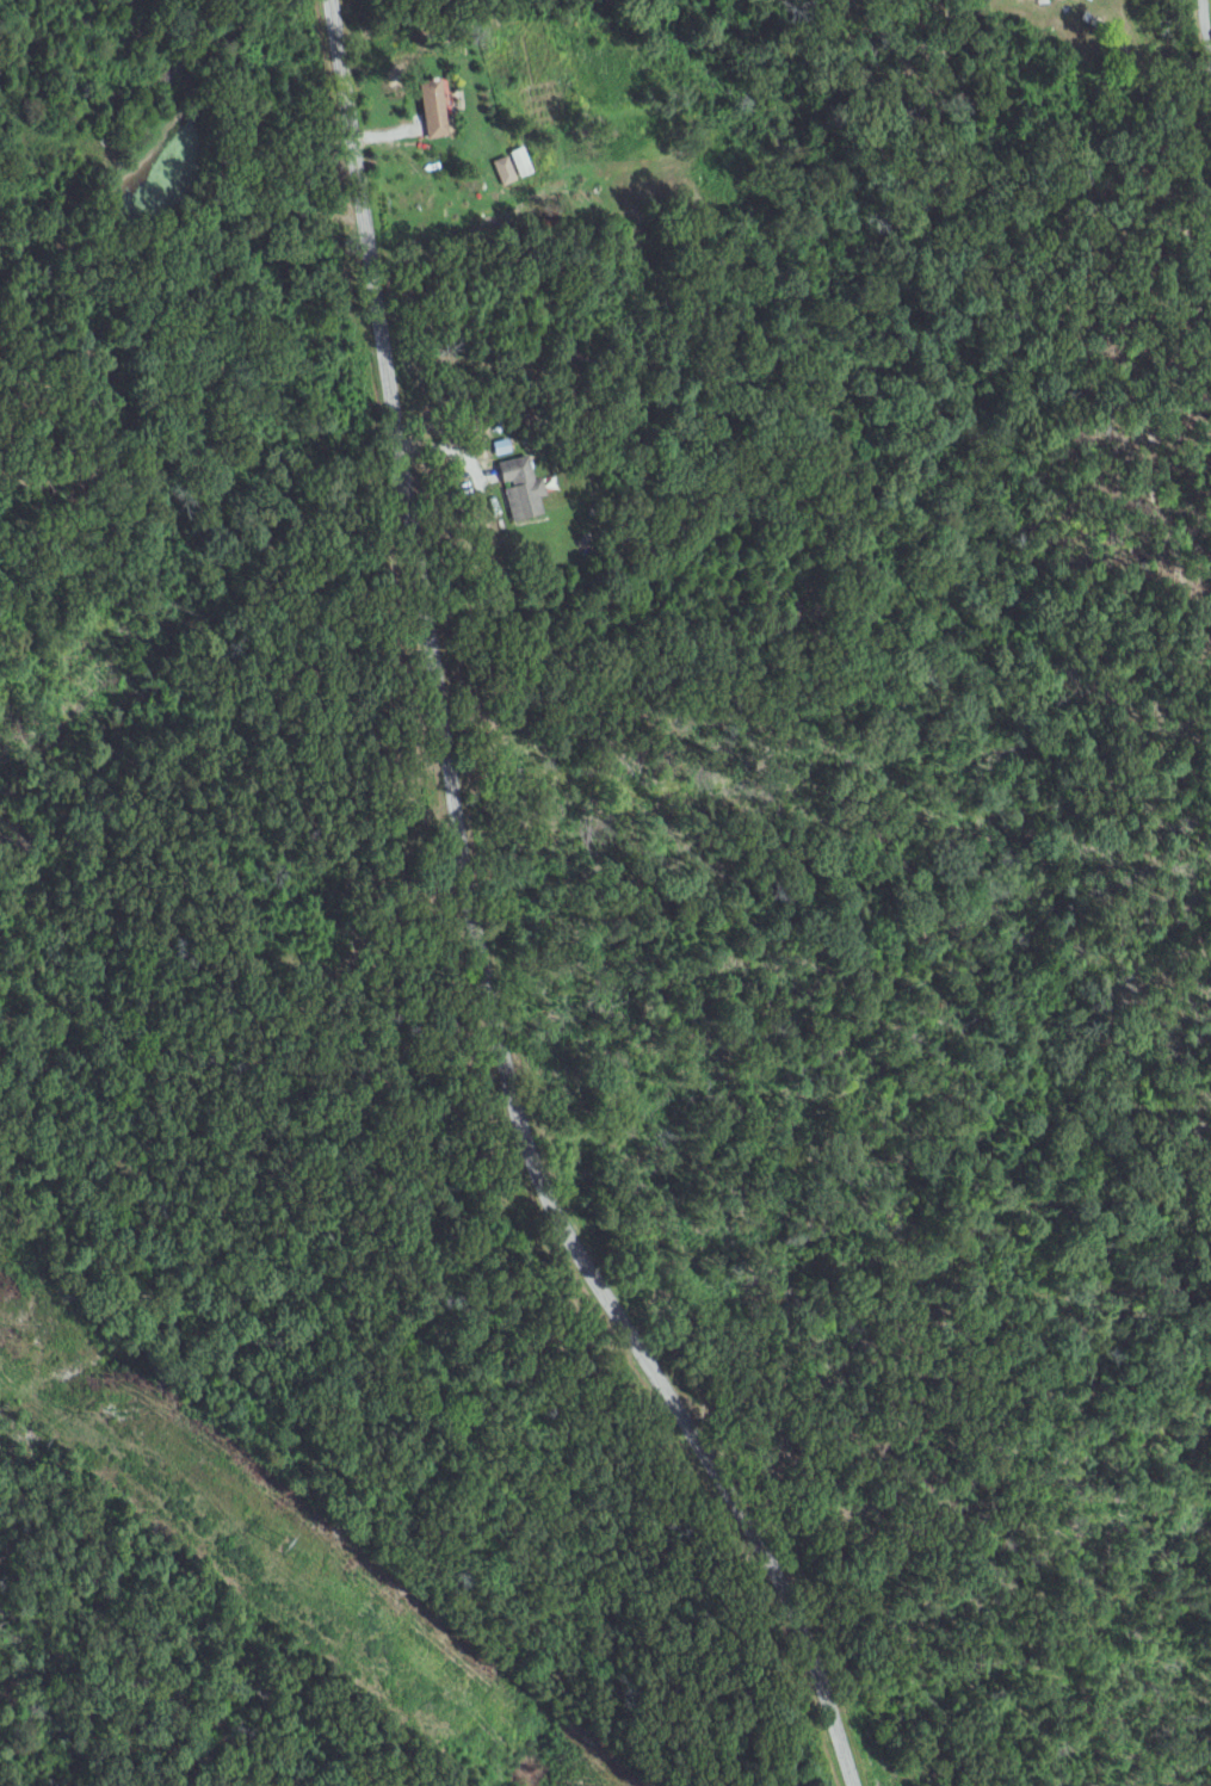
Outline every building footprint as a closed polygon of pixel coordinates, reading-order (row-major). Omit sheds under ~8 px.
[(442,78),(420,80),(427,138),(448,135),(442,78)] [(518,178),(508,155),(494,161),(504,185),(518,178)] [(499,462),(513,521),(545,513),(541,496),(548,494),(544,476),(536,478),(530,454),(499,462)]
